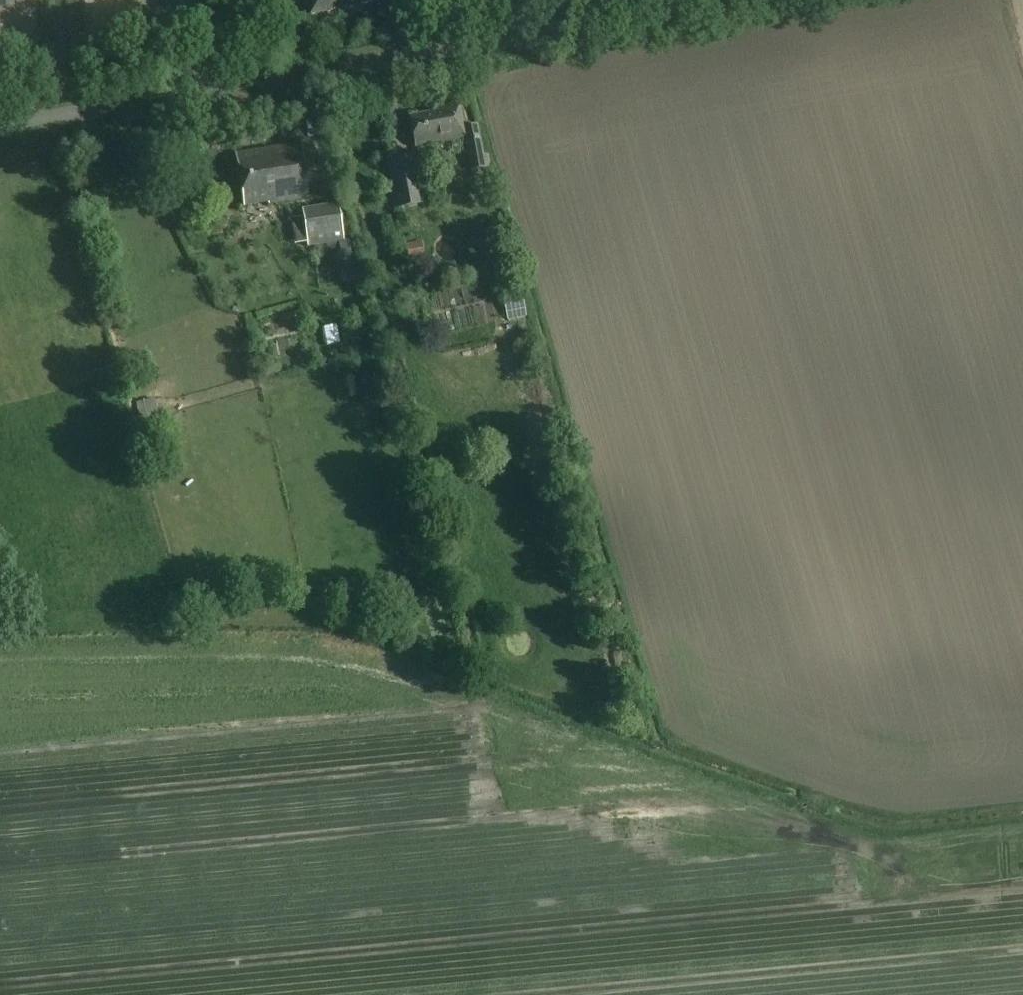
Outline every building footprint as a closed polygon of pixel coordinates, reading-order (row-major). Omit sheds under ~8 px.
[(310,14),(384,0),(308,0),(310,14)] [(464,128),(459,104),(438,108),(437,112),(410,117),(416,147),(467,137),(473,172),(491,168),(489,155),(484,156),(478,126),(464,128)] [(308,196),(300,144),(236,154),(244,206),(308,196)] [(420,178),(415,153),(387,159),(391,183),(388,184),(393,211),(419,205),(414,179),(420,178)] [(344,241),(338,205),(302,211),(308,247),(344,241)] [(430,214),(414,219),(417,229),(433,224),(430,214)] [(512,321),(532,318),(530,303),(510,306),(512,321)]
